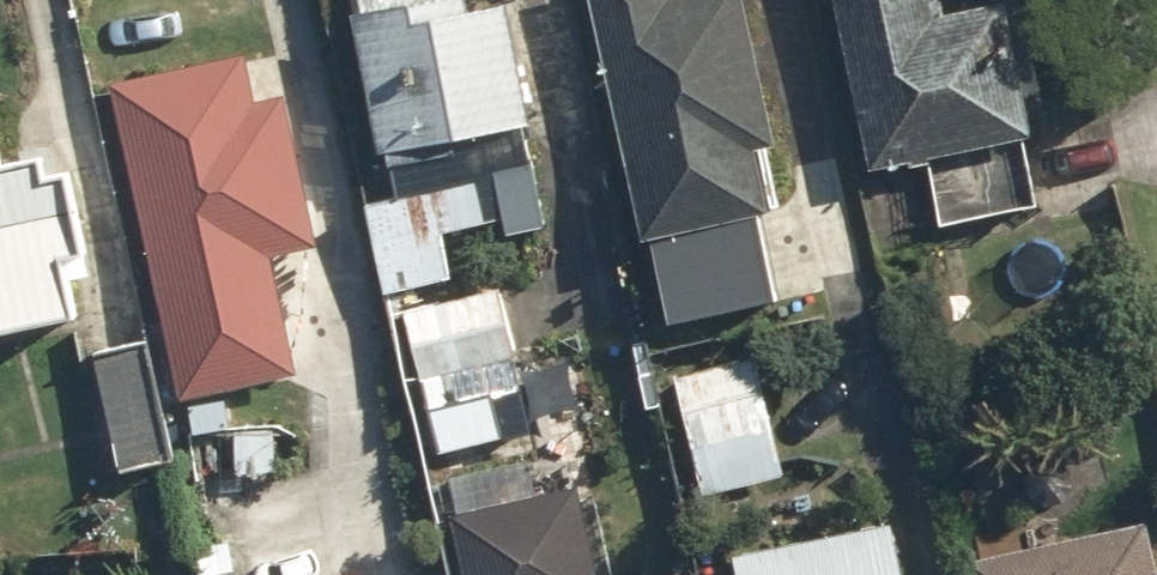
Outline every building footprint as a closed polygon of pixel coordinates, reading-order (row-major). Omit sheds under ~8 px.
[(347,16),(342,17),(366,154),(525,126),(504,3),(458,11),(456,0),(344,0),(347,16)] [(616,182),(770,150),(739,0),(579,0),(616,182)] [(1018,138),(989,1),(934,13),(931,0),(822,0),(860,173),(919,160),(934,230),(1034,208),(1018,138)] [(291,374),(266,263),(315,252),(280,93),(250,99),(240,56),(222,60),(101,87),(170,401),(291,374)] [(74,319),(60,261),(82,256),(59,152),(0,165),(0,336),(74,319)] [(383,301),(445,285),(434,241),(477,230),(480,243),(544,227),(528,162),(359,204),(383,301)] [(713,170),(621,191),(637,256),(728,235),(713,170)] [(495,282),(393,310),(413,383),(515,355),(495,282)] [(166,464),(140,337),(81,349),(108,477),(166,464)] [(750,357),(666,377),(695,498),(779,477),(750,357)] [(440,511),(454,574),(592,574),(573,484),(440,511)] [(959,560),(962,574),(1153,574),(1141,520),(959,560)] [(879,525),(724,556),(728,574),(889,574),(879,525)]
